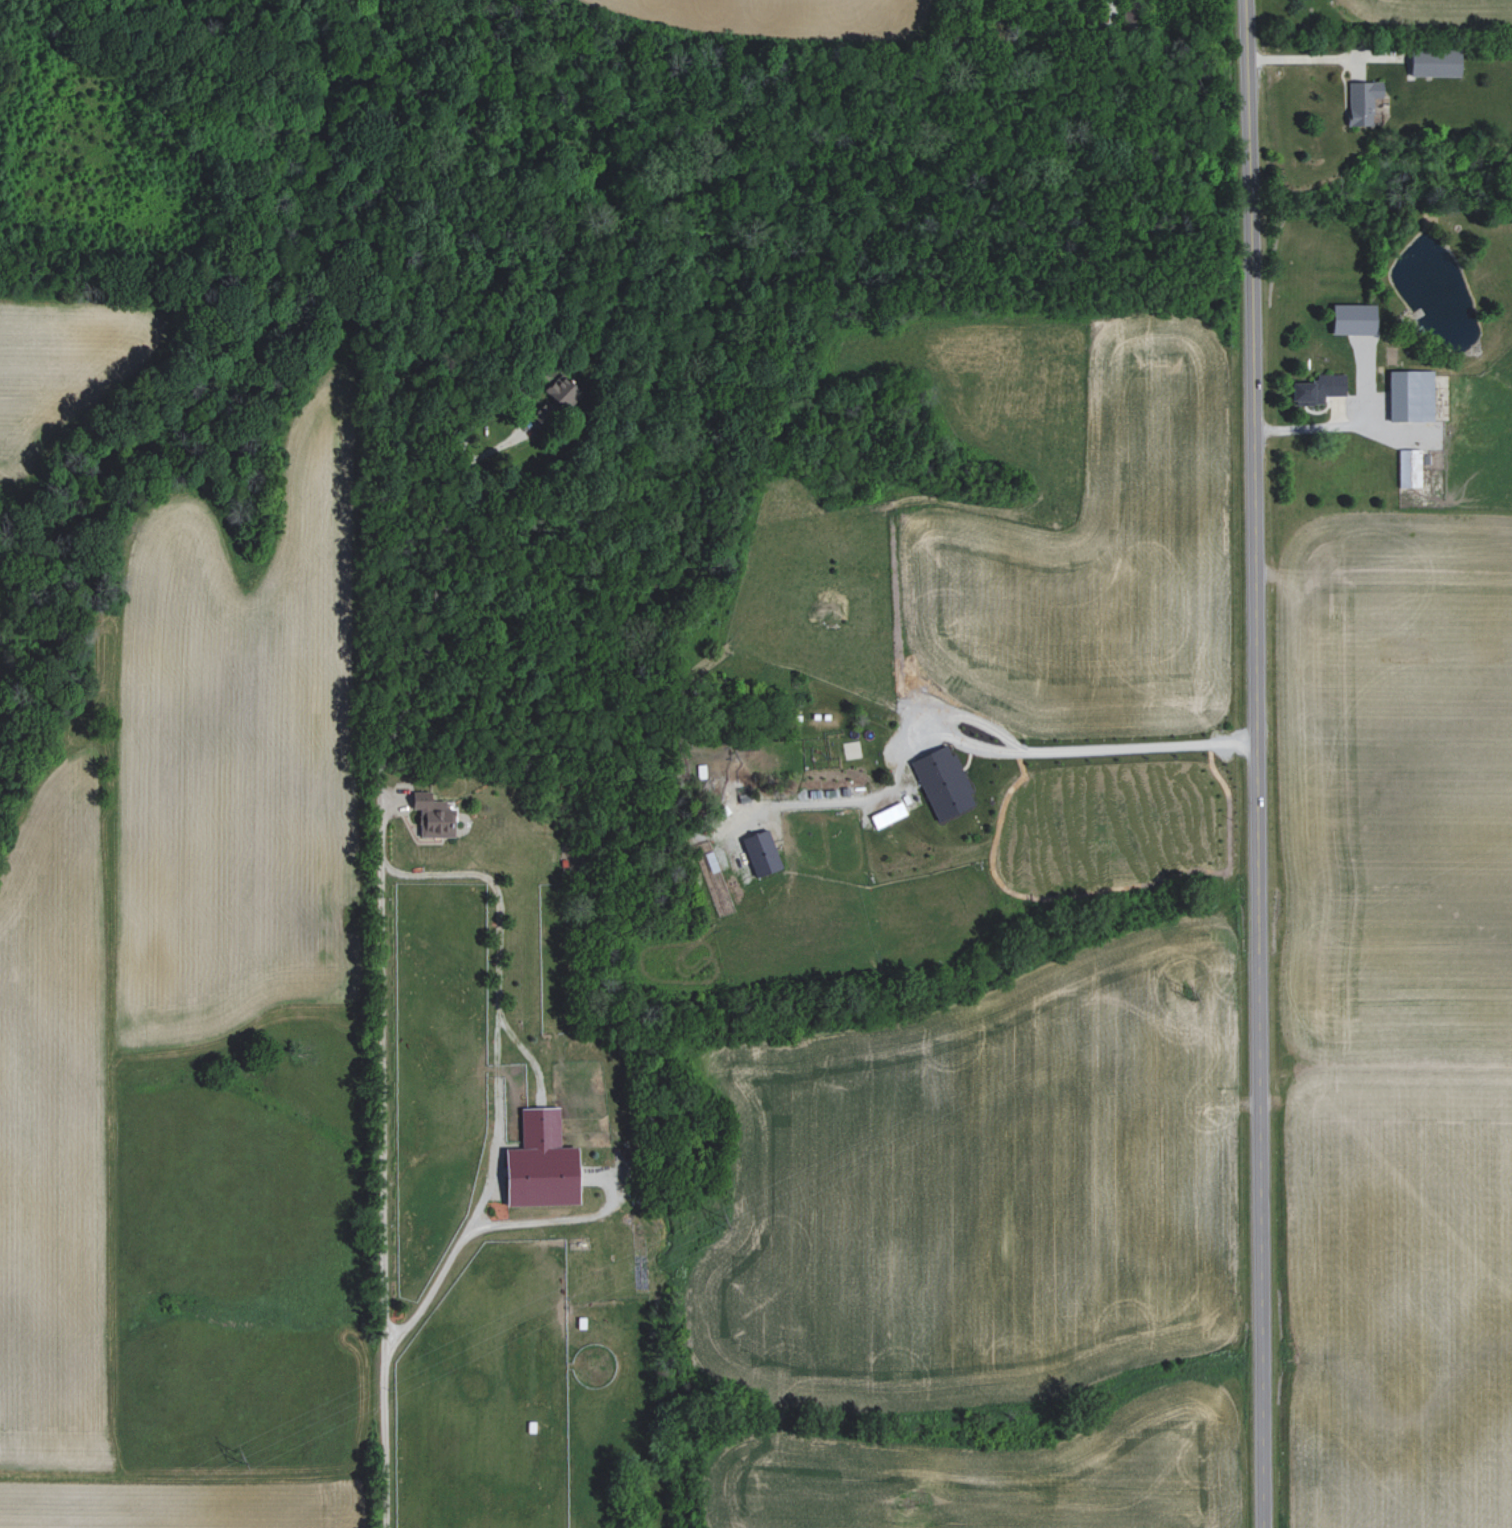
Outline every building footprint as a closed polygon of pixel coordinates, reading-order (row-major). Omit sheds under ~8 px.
[(1411,76),(1461,77),(1461,51),(1411,50),(1411,76)] [(1348,82),(1349,125),(1373,125),(1373,97),(1383,97),(1383,81),(1348,82)] [(1375,304),(1332,305),(1332,335),(1376,334),(1375,304)] [(1389,422),(1434,421),(1434,370),(1389,371),(1389,422)] [(563,408),(580,391),(562,373),(545,390),(563,408)] [(1292,382),(1292,405),(1325,404),(1325,396),(1346,396),(1346,374),(1316,375),(1317,382),(1292,382)] [(1421,449),(1399,450),(1400,487),(1422,487),(1421,449)] [(910,761),(937,822),(975,805),(969,793),(972,792),(956,754),(952,755),(947,745),(910,761)] [(875,828),(907,815),(902,802),(870,815),(875,828)] [(768,828),(741,838),(755,878),(782,868),(768,828)] [(579,1204),(578,1147),(560,1147),(559,1108),(521,1108),(522,1148),(505,1149),(507,1206),(579,1204)]
